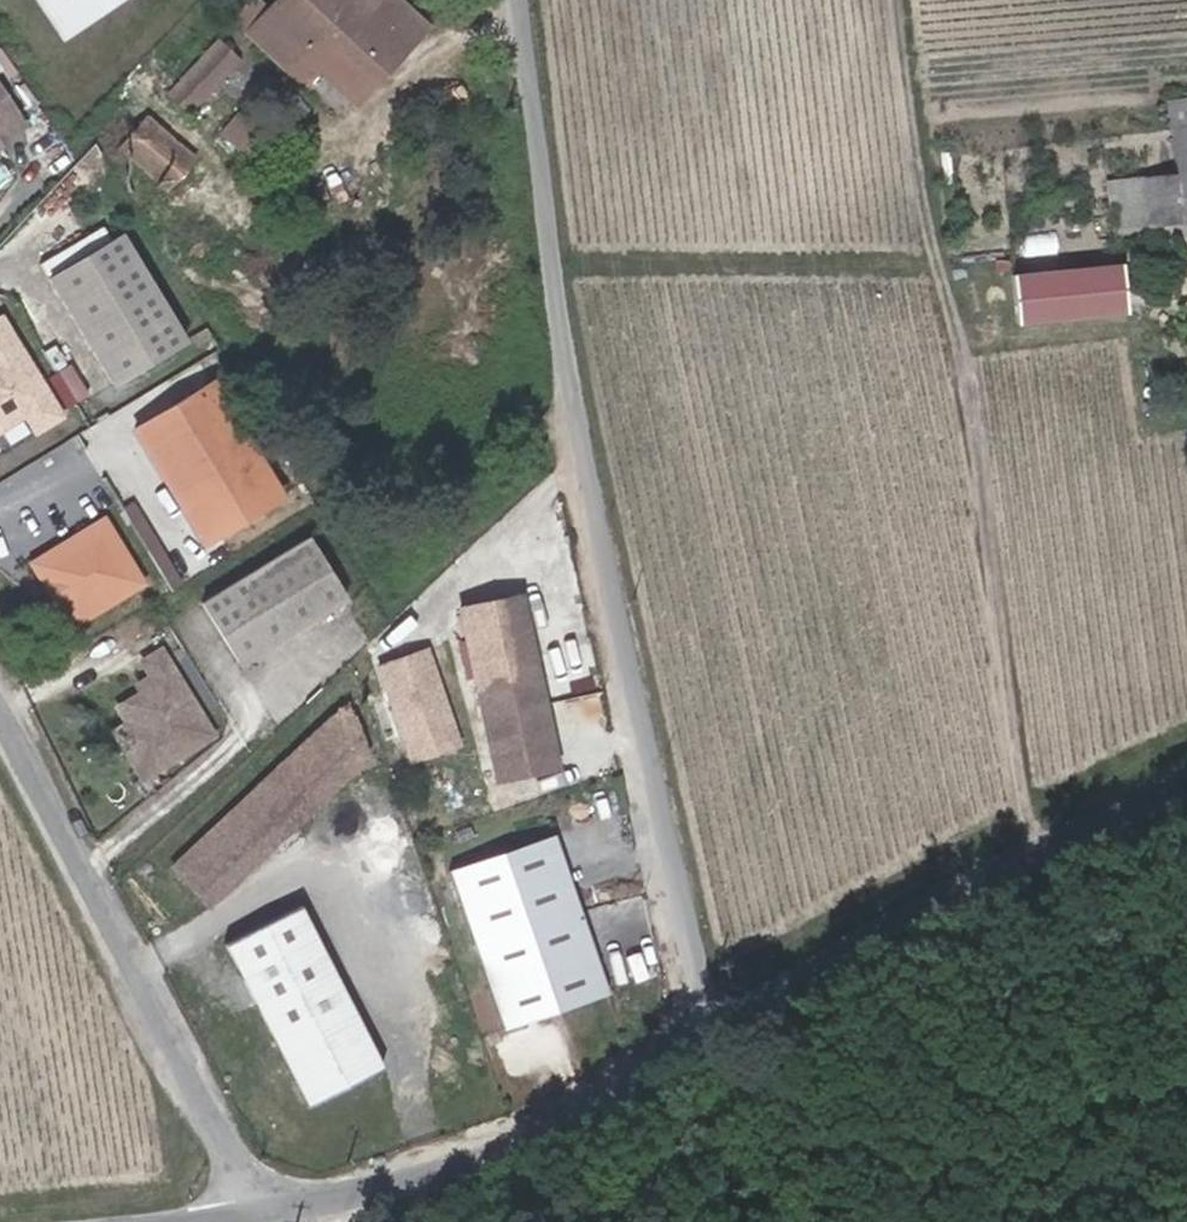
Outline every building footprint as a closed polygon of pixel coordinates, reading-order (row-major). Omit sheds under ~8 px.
[(57,40),(116,0),(31,0),(57,40)] [(259,0),(249,0),(232,18),(248,33),(269,10),(259,0)] [(269,10),(248,33),(288,70),(322,33),(373,79),(422,26),(394,0),(278,0),(269,10)] [(373,79),(322,33),(288,70),(302,84),(317,67),(353,100),(373,79)] [(188,110),(236,60),(217,41),(169,91),(188,110)] [(0,90),(0,134),(7,130),(9,133),(22,124),(0,90)] [(55,131),(31,96),(21,103),(45,138),(55,131)] [(1166,102),(1169,127),(1186,125),(1186,99),(1166,102)] [(260,166),(283,140),(261,120),(252,129),(237,115),(222,131),(260,166)] [(144,139),(156,126),(146,117),(134,131),(144,139)] [(1169,127),(1176,177),(1177,188),(1186,187),(1186,125),(1169,127)] [(166,158),(178,145),(156,126),(144,139),(134,131),(119,148),(164,188),(180,171),(166,158)] [(12,137),(9,133),(7,130),(0,134),(0,145),(12,137)] [(180,171),(192,158),(178,145),(166,158),(180,171)] [(1177,188),(1176,177),(1143,181),(1148,221),(1181,217),(1177,188)] [(1148,221),(1143,181),(1111,185),(1117,224),(1148,221)] [(1177,188),(1181,217),(1182,224),(1186,223),(1186,187),(1177,188)] [(184,340),(119,233),(48,276),(112,383),(184,340)] [(1132,306),(1126,257),(1017,270),(1023,319),(1132,306)] [(2,317),(0,318),(0,429),(19,417),(30,434),(62,415),(2,317)] [(57,375),(78,400),(90,390),(70,365),(57,375)] [(281,495),(211,381),(149,419),(219,532),(281,495)] [(219,532),(149,419),(133,429),(203,542),(219,532)] [(182,583),(131,501),(122,507),(172,589),(182,583)] [(140,582),(102,520),(40,558),(53,578),(61,580),(68,591),(65,599),(78,619),(140,582)] [(239,662),(343,598),(307,538),(202,602),(239,662)] [(53,578),(40,558),(33,563),(71,624),(78,619),(65,599),(68,591),(61,580),(53,578)] [(557,766),(520,595),(459,608),(495,779),(557,766)] [(458,743),(426,650),(402,658),(403,663),(381,671),(411,759),(458,743)] [(211,736),(161,652),(142,663),(149,675),(153,682),(140,690),(115,704),(126,722),(140,745),(126,753),(142,778),(211,736)] [(381,671),(403,663),(402,658),(379,666),(381,671)] [(140,690),(153,682),(149,675),(136,683),(140,690)] [(208,904),(366,756),(346,701),(172,866),(208,904)] [(140,745),(126,722),(113,730),(126,753),(140,745)] [(606,992),(553,834),(450,869),(503,1027),(606,992)] [(381,1067),(298,904),(225,942),(308,1105),(381,1067)]
